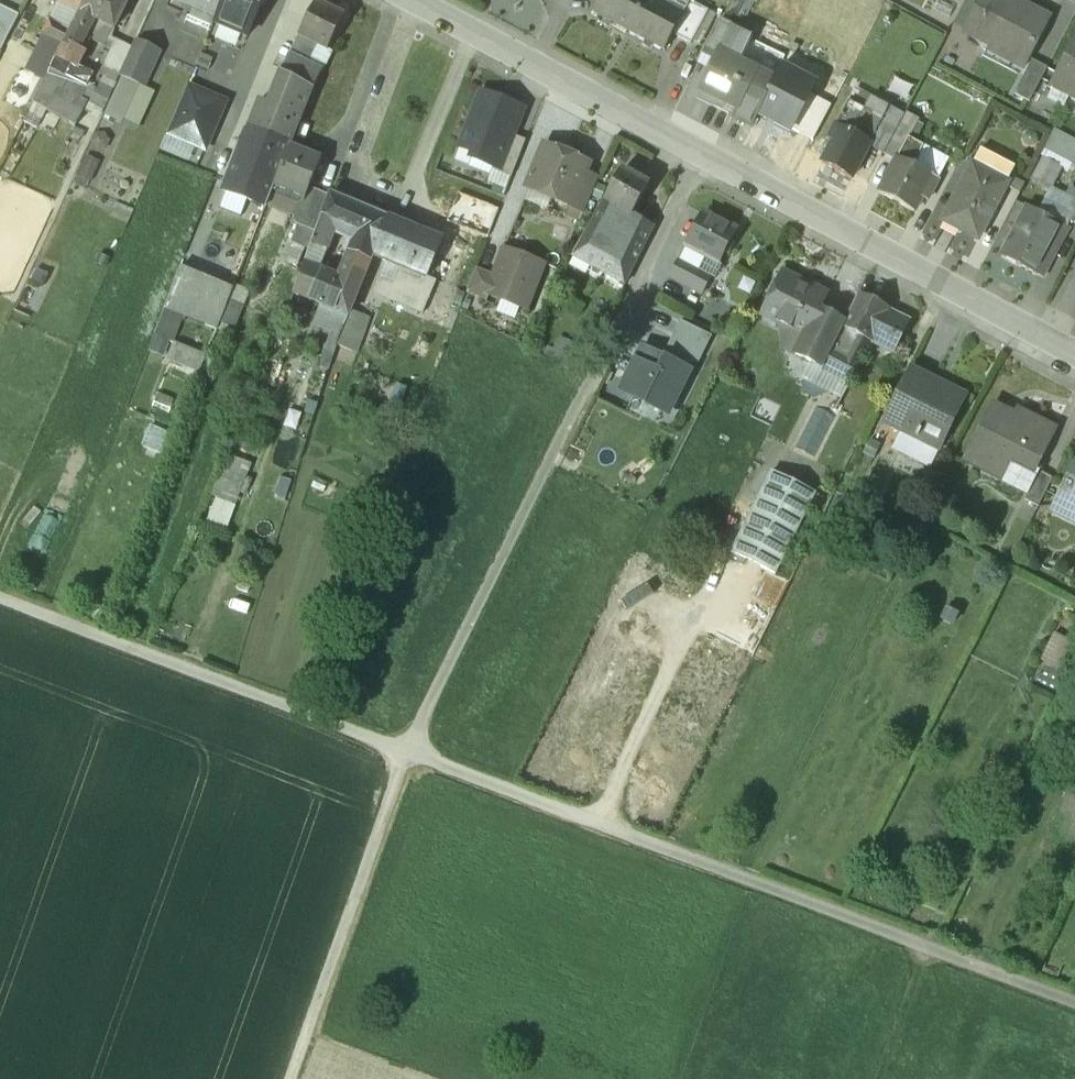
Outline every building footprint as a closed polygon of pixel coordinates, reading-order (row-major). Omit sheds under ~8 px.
[(59,2),(81,13),(87,0),(56,0),(59,2)] [(122,0),(87,0),(81,13),(74,25),(90,33),(97,20),(116,29),(129,3),(122,0)] [(170,8),(212,26),(223,0),(173,0),(170,8)] [(214,23),(247,37),(263,0),(223,0),(214,23)] [(592,12),(628,31),(645,0),(599,0),(592,12)] [(628,31),(664,50),(683,14),(655,0),(645,0),(628,31)] [(1014,0),(980,0),(963,33),(988,46),(991,41),(1028,59),(1049,18),(1014,0)] [(59,2),(51,22),(71,32),(74,25),(81,13),(59,2)] [(344,18),(316,4),(300,37),(327,51),(344,18)] [(2,45),(17,13),(0,5),(0,45),(2,45)] [(43,35),(64,46),(67,40),(71,32),(51,22),(43,35)] [(732,31),(717,23),(701,55),(714,61),(717,54),(720,55),(732,31)] [(90,33),(74,25),(71,32),(67,40),(82,48),(90,33)] [(732,31),(720,55),(738,64),(750,40),(732,31)] [(46,81),(52,70),(64,46),(43,35),(25,71),(46,81)] [(300,37),(290,56),(323,72),(332,54),(327,51),(300,37)] [(130,51),(119,75),(122,76),(146,87),(162,51),(136,39),(130,51)] [(82,48),(67,40),(64,46),(52,70),(67,77),(74,63),(82,48)] [(750,40),(738,64),(756,73),(768,49),(750,40)] [(1050,88),(1074,101),(1074,41),(1050,88)] [(119,75),(130,51),(116,45),(105,69),(119,75)] [(90,53),(82,48),(74,63),(82,68),(90,53)] [(720,55),(717,54),(714,61),(699,91),(736,109),(732,117),(751,126),(757,115),(774,82),(756,73),(738,64),(720,55)] [(290,56),(281,74),(314,89),(323,72),(290,56)] [(1046,68),(1031,61),(1014,95),(1028,102),(1046,68)] [(94,74),(82,68),(74,63),(67,77),(61,88),(80,99),(94,74)] [(774,82),(757,115),(791,132),(791,130),(809,95),(815,85),(781,68),(774,82)] [(61,88),(67,77),(52,70),(46,81),(61,88)] [(281,74),(268,108),(301,121),(314,89),(281,74)] [(146,87),(122,76),(105,116),(137,131),(155,91),(146,87)] [(61,88),(46,81),(30,113),(42,119),(47,111),(76,126),(87,103),(80,99),(61,88)] [(225,102),(187,86),(167,133),(205,150),(225,102)] [(512,137),(524,109),(482,92),(457,152),(494,167),(499,169),(512,137)] [(851,94),(847,102),(863,111),(851,135),(869,144),(867,147),(883,155),(894,132),(901,120),(851,94)] [(809,95),(791,130),(813,141),(831,106),(809,95)] [(863,111),(847,102),(834,126),(851,135),(863,111)] [(262,217),(268,202),(275,186),(291,145),(301,121),(268,108),(255,103),(216,199),(262,217)] [(65,142),(78,148),(86,133),(72,126),(65,142)] [(851,135),(834,126),(827,140),(832,142),(821,164),(851,179),(867,147),(869,144),(851,135)] [(1074,165),(1074,142),(1054,131),(1040,157),(1043,158),(1030,183),(1048,192),(1061,167),(1071,173),(1074,165)] [(907,138),(894,132),(883,155),(895,161),(897,158),(907,138)] [(511,178),(525,142),(512,137),(499,169),(494,167),(492,171),(511,178)] [(922,146),(907,138),(897,158),(912,166),(922,146)] [(323,158),(291,145),(275,186),(306,199),(311,188),(323,158)] [(587,163),(545,145),(527,188),(569,206),(583,173),(587,163)] [(922,146),(912,166),(897,158),(895,161),(878,194),(913,212),(921,197),(927,200),(948,160),(922,146)] [(1014,168),(980,150),(972,164),(983,170),(1007,182),(1014,168)] [(101,163),(87,156),(77,176),(91,183),(101,163)] [(972,164),(964,179),(975,185),(983,170),(972,164)] [(1007,182),(983,170),(975,185),(964,179),(942,221),(961,231),(963,226),(981,235),(1008,183),(1007,182)] [(649,186),(622,171),(600,211),(615,220),(620,210),(632,216),(649,186)] [(597,179),(583,173),(569,206),(584,212),(597,179)] [(268,202),(299,215),(306,199),(275,186),(268,202)] [(330,196),(311,188),(306,199),(299,215),(296,224),(315,232),(321,217),(330,196)] [(1056,190),(1042,215),(1066,228),(1069,222),(1071,223),(1074,214),(1074,199),(1056,190)] [(388,219),(330,194),(330,196),(321,217),(315,232),(312,243),(328,250),(335,233),(355,242),(340,279),(324,272),(312,302),(322,306),(321,308),(325,309),(325,307),(342,314),(348,316),(350,311),(373,256),(388,219)] [(1042,215),(1027,207),(1001,256),(1043,278),(1069,230),(1066,228),(1042,215)] [(615,220),(605,239),(589,230),(574,257),(624,284),(652,227),(632,216),(620,210),(615,220)] [(600,211),(589,230),(605,239),(615,220),(600,211)] [(735,231),(702,214),(685,247),(686,247),(705,258),(718,264),(735,231)] [(421,230),(404,223),(403,225),(388,219),(373,256),(387,262),(427,278),(442,241),(420,232),(421,230)] [(291,235),(312,243),(315,232),(296,224),(291,235)] [(291,293),(312,302),(324,272),(319,271),(328,250),(312,243),(291,293)] [(705,258),(686,247),(679,260),(698,270),(705,258)] [(544,265),(503,249),(493,275),(486,294),(488,295),(526,309),(544,265)] [(239,275),(184,253),(161,312),(216,333),(239,275)] [(679,260),(678,259),(669,277),(701,294),(711,277),(698,270),(679,260)] [(433,281),(427,278),(387,262),(373,298),(419,317),(433,281)] [(493,275),(475,268),(466,293),(486,301),(488,295),(486,294),(493,275)] [(802,282),(783,272),(776,286),(770,288),(766,295),(768,302),(761,316),(797,334),(804,338),(813,320),(825,297),(801,285),(802,282)] [(888,312),(858,297),(841,329),(856,337),(870,344),(871,345),(871,343),(887,313),(888,312)] [(318,326),(334,333),(342,314),(325,307),(325,309),(318,326)] [(365,317),(350,311),(348,316),(343,328),(358,334),(365,317)] [(905,322),(887,313),(871,343),(889,353),(905,322)] [(334,333),(340,336),(343,328),(348,316),(342,314),(334,333)] [(827,327),(813,320),(804,338),(797,334),(786,355),(808,367),(810,364),(820,343),(827,327)] [(681,322),(661,360),(689,374),(691,375),(711,337),(681,322)] [(340,336),(336,345),(357,353),(363,336),(358,334),(343,328),(340,336)] [(831,348),(830,350),(845,358),(856,337),(841,329),(831,348)] [(856,337),(845,358),(859,365),(870,344),(856,337)] [(577,348),(562,341),(553,360),(568,367),(577,348)] [(845,358),(830,350),(831,348),(820,343),(810,364),(848,385),(859,365),(845,358)] [(206,361),(173,348),(163,371),(197,385),(206,361)] [(667,416),(689,374),(661,360),(643,351),(621,393),(667,416)] [(965,396),(910,369),(885,421),(915,436),(913,440),(937,452),(965,396)] [(1053,431),(1016,413),(1012,421),(996,413),(982,442),(975,439),(964,460),(992,473),(1001,455),(1034,470),(1053,431)] [(165,452),(173,433),(155,425),(147,445),(165,452)] [(232,458),(209,521),(232,529),(255,467),(232,458)] [(1051,512),(1074,524),(1074,461),(1051,512)] [(1038,472),(1025,498),(1039,505),(1052,479),(1038,472)] [(812,499),(767,476),(724,560),(768,583),(812,499)] [(1054,633),(1041,660),(1069,673),(1074,660),(1074,643),(1054,633)]
